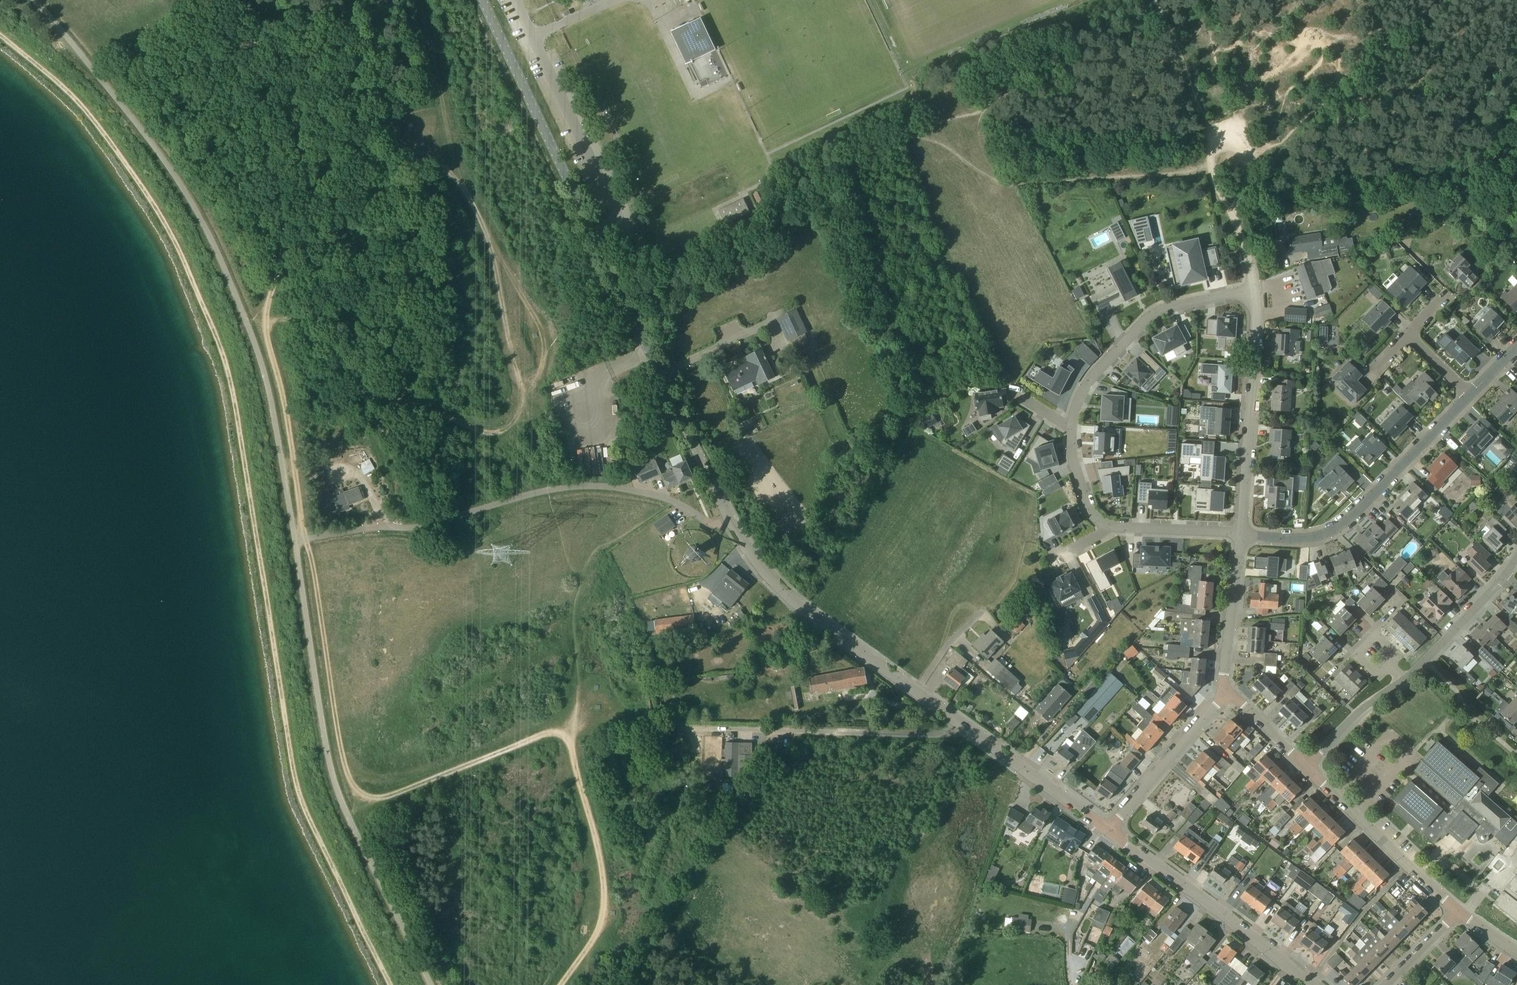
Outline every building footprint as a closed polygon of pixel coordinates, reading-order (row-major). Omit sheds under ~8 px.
[(697,20),(673,31),(689,65),(691,64),(703,89),(724,78),(697,20)] [(754,193),(759,204),(764,202),(760,191),(754,193)] [(726,224),(750,212),(744,199),(719,210),(726,224)] [(1138,244),(1139,244),(1139,243),(1146,241),(1144,229),(1149,228),(1147,218),(1148,217),(1148,216),(1129,221),(1138,244)] [(1387,231),(1376,233),(1378,240),(1388,238),(1389,238),(1388,237),(1387,231)] [(1123,232),(1115,236),(1118,242),(1117,242),(1118,242),(1126,238),(1123,232)] [(1321,234),(1289,239),(1289,240),(1289,239),(1291,253),(1323,249),(1321,234)] [(1337,245),(1339,245),(1340,253),(1349,251),(1349,250),(1347,238),(1338,239),(1338,240),(1336,240),(1337,245)] [(1175,286),(1175,287),(1203,281),(1202,279),(1200,272),(1204,271),(1203,268),(1219,264),(1215,249),(1197,253),(1195,244),(1196,244),(1195,241),(1170,246),(1170,247),(1166,248),(1169,260),(1177,258),(1180,272),(1172,274),(1175,286)] [(1459,256),(1446,270),(1456,279),(1458,277),(1469,288),(1478,279),(1466,268),(1469,265),(1459,256)] [(1497,267),(1502,261),(1498,257),(1492,262),(1497,267)] [(1324,294),(1324,293),(1330,291),(1331,288),(1327,275),(1324,274),(1319,261),(1310,262),(1297,267),(1308,299),(1324,294)] [(1132,284),(1122,265),(1121,262),(1109,268),(1107,269),(1107,270),(1109,269),(1110,271),(1112,276),(1113,279),(1114,278),(1122,296),(1109,302),(1112,308),(1123,303),(1123,302),(1127,300),(1127,301),(1135,297),(1134,296),(1139,294),(1139,295),(1141,294),(1135,283),(1132,284)] [(1410,268),(1388,290),(1405,307),(1415,297),(1412,294),(1417,289),(1419,290),(1426,283),(1410,268)] [(1516,311),(1516,284),(1508,294),(1505,291),(1501,296),(1516,312),(1516,311)] [(1085,296),(1080,286),(1072,290),(1077,300),(1085,296)] [(1377,289),(1372,294),(1378,300),(1382,295),(1377,289)] [(1391,318),(1395,314),(1383,303),(1377,309),(1375,307),(1363,320),(1376,333),(1384,325),(1386,327),(1393,320),(1391,318)] [(1332,313),(1330,306),(1329,304),(1313,309),(1317,318),(1332,313)] [(1307,309),(1285,308),(1284,321),(1306,323),(1307,309)] [(807,332),(796,309),(777,319),(788,342),(791,340),(796,350),(811,343),(806,333),(807,332)] [(1492,333),(1503,321),(1491,309),(1474,327),(1489,341),(1495,335),(1492,333)] [(1226,334),(1226,337),(1225,351),(1234,352),(1235,335),(1236,335),(1236,329),(1236,319),(1234,319),(1234,316),(1227,316),(1227,318),(1218,318),(1218,320),(1207,319),(1206,335),(1218,336),(1218,333),(1226,334)] [(1177,327),(1155,339),(1163,354),(1173,349),(1177,357),(1187,351),(1183,344),(1185,343),(1184,341),(1191,337),(1185,325),(1178,329),(1177,327)] [(1298,330),(1283,329),(1283,335),(1277,335),(1276,355),(1292,356),(1293,340),(1298,341),(1298,330)] [(1307,331),(1307,339),(1314,340),(1315,331),(1307,331)] [(1446,333),(1438,342),(1461,364),(1469,356),(1472,359),(1479,352),(1462,335),(1455,342),(1446,333)] [(1089,349),(1083,342),(1075,351),(1081,357),(1089,349)] [(1154,355),(1159,352),(1155,344),(1150,347),(1154,355)] [(761,350),(746,357),(748,362),(726,372),(734,390),(757,379),(759,385),(773,376),(761,350)] [(1145,352),(1144,352),(1137,358),(1123,371),(1141,388),(1142,386),(1148,392),(1157,383),(1166,373),(1145,352)] [(1060,396),(1063,389),(1071,375),(1075,370),(1069,365),(1068,367),(1062,362),(1059,368),(1058,367),(1054,375),(1055,376),(1053,379),(1033,366),(1026,376),(1051,392),(1060,396)] [(1353,403),(1366,391),(1356,381),(1362,375),(1349,363),(1333,378),(1339,384),(1336,386),(1353,403)] [(1232,376),(1233,366),(1201,364),(1201,375),(1218,376),(1217,385),(1211,385),(1211,393),(1231,394),(1232,383),(1230,383),(1230,376),(1232,376)] [(1414,383),(1413,382),(1403,391),(1397,385),(1393,389),(1410,406),(1414,402),(1420,408),(1430,398),(1432,401),(1438,395),(1430,387),(1435,383),(1424,373),(1414,383)] [(1274,386),(1272,411),(1289,412),(1290,389),(1293,388),(1294,381),(1281,380),(1281,386),(1274,386)] [(1491,411),(1503,423),(1516,409),(1516,396),(1510,389),(1504,395),(1505,397),(1491,411)] [(991,414),(997,413),(996,408),(1003,407),(1003,401),(1007,401),(1006,390),(976,394),(977,398),(974,398),(975,407),(978,407),(979,411),(980,410),(980,416),(982,416),(982,420),(992,419),(991,414)] [(1102,421),(1123,422),(1124,397),(1104,396),(1102,421)] [(1402,427),(1412,417),(1401,406),(1382,426),(1395,439),(1404,429),(1402,427)] [(1177,425),(1178,407),(1168,407),(1167,425),(1177,425)] [(1223,421),(1224,418),(1230,418),(1230,411),(1230,410),(1218,409),(1218,408),(1201,407),(1202,408),(1201,419),(1200,419),(1200,420),(1209,421),(1208,435),(1216,436),(1216,435),(1228,436),(1229,421),(1223,421)] [(1356,420),(1361,415),(1357,411),(1353,416),(1352,417),(1356,420)] [(1015,416),(998,427),(1005,438),(1001,443),(1015,451),(1031,426),(1020,419),(1018,422),(1015,416)] [(929,428),(933,426),(927,418),(923,420),(929,428)] [(1493,437),(1477,422),(1473,427),(1479,433),(1474,439),(1472,436),(1464,445),(1475,456),(1493,437)] [(972,424),(963,430),(967,437),(977,431),(972,424)] [(1107,434),(1094,433),(1092,457),(1102,458),(1103,454),(1113,455),(1114,438),(1119,438),(1120,430),(1107,429),(1107,434)] [(1291,431),(1271,430),(1270,439),(1273,439),(1272,456),(1273,456),(1272,464),(1283,465),(1284,457),(1289,457),(1291,431)] [(1355,455),(1357,453),(1369,465),(1386,448),(1371,434),(1362,443),(1357,438),(1347,448),(1355,455)] [(1027,457),(1028,458),(1039,465),(1041,471),(1045,470),(1060,466),(1058,459),(1059,459),(1054,440),(1049,442),(1040,436),(1027,457)] [(1495,446),(1501,452),(1508,444),(1502,438),(1495,446)] [(1316,442),(1311,447),(1315,451),(1320,446),(1316,442)] [(1203,444),(1182,443),(1182,464),(1191,465),(1191,458),(1195,458),(1202,458),(1202,478),(1203,479),(1203,481),(1214,481),(1214,479),(1227,480),(1228,457),(1214,456),(1214,454),(1202,453),(1203,444)] [(584,447),(578,449),(584,472),(590,470),(584,447)] [(1513,463),(1516,460),(1516,456),(1514,453),(1509,458),(1513,463)] [(1435,466),(1430,471),(1433,475),(1429,480),(1439,489),(1444,484),(1442,482),(1451,472),(1449,470),(1455,464),(1444,454),(1434,464),(1435,466)] [(1003,455),(997,465),(1009,472),(1015,462),(1003,455)] [(1324,469),(1329,475),(1319,485),(1332,498),(1342,487),(1345,490),(1353,481),(1342,470),(1347,465),(1338,456),(1330,465),(1329,464),(1324,469)] [(375,469),(369,459),(360,464),(362,468),(361,468),(365,475),(366,474),(375,469)] [(662,473),(657,461),(634,470),(640,483),(662,473)] [(1131,461),(1100,466),(1105,490),(1113,488),(1115,494),(1126,492),(1124,480),(1122,481),(1120,472),(1129,470),(1131,461)] [(674,471),(672,471),(663,475),(668,489),(693,478),(686,462),(673,468),(674,471)] [(314,482),(324,481),(324,472),(313,472),(314,482)] [(1054,474),(1038,483),(1042,490),(1058,481),(1054,474)] [(1481,476),(1475,475),(1475,483),(1471,482),(1471,486),(1480,486),(1481,476)] [(1496,478),(1490,484),(1495,489),(1501,483),(1496,478)] [(1268,507),(1283,508),(1285,488),(1280,488),(1280,480),(1267,479),(1266,494),(1269,494),(1268,507)] [(327,498),(324,481),(314,482),(316,500),(327,498)] [(1153,509),(1167,510),(1169,490),(1152,489),(1152,484),(1139,483),(1138,502),(1149,502),(1149,506),(1153,506),(1153,509)] [(1417,507),(1427,497),(1413,483),(1398,498),(1400,500),(1394,507),(1407,520),(1419,508),(1417,507)] [(1045,497),(1053,492),(1050,487),(1042,491),(1045,497)] [(358,488),(344,493),(342,489),(339,490),(340,495),(334,497),(338,508),(348,504),(348,505),(363,500),(358,488)] [(1215,489),(1196,488),(1195,509),(1223,511),(1224,492),(1215,491),(1215,489)] [(1515,495),(1510,491),(1502,500),(1511,508),(1503,517),(1516,530),(1516,529),(1516,498),(1515,495)] [(1469,505),(1473,509),(1478,503),(1475,500),(1469,505)] [(1074,508),(1068,511),(1064,513),(1061,509),(1043,518),(1044,540),(1055,534),(1056,536),(1081,522),(1078,515),(1075,509),(1075,510),(1074,508)] [(1441,514),(1446,518),(1450,513),(1446,509),(1441,514)] [(668,514),(654,524),(662,536),(676,526),(668,514)] [(1482,539),(1495,552),(1504,543),(1500,539),(1504,535),(1503,534),(1507,530),(1493,517),(1486,526),(1490,530),(1482,539)] [(1453,528),(1457,524),(1453,519),(1448,524),(1453,528)] [(1389,539),(1398,530),(1388,520),(1380,528),(1375,524),(1362,536),(1360,534),(1355,540),(1370,555),(1388,537),(1389,539)] [(1468,563),(1481,576),(1490,566),(1485,561),(1490,555),(1477,543),(1467,553),(1473,559),(1468,563)] [(688,560),(693,563),(700,561),(703,555),(700,548),(694,545),(688,548),(685,554),(688,560)] [(1119,559),(1114,549),(1097,558),(1104,572),(1120,563),(1118,560),(1119,559)] [(1139,569),(1169,570),(1169,549),(1139,549),(1139,569)] [(1364,561),(1361,562),(1359,557),(1353,559),(1350,550),(1340,554),(1346,571),(1357,567),(1358,571),(1362,569),(1364,574),(1370,568),(1364,561)] [(1338,575),(1346,571),(1340,554),(1330,558),(1334,567),(1328,569),(1331,577),(1333,581),(1339,578),(1338,575)] [(1267,558),(1254,557),(1253,569),(1285,572),(1286,559),(1278,559),(1278,558),(1267,557),(1267,558)] [(1104,572),(1097,558),(1086,564),(1090,573),(1088,574),(1093,583),(1095,582),(1100,592),(1111,586),(1104,572)] [(1326,579),(1331,577),(1328,569),(1324,561),(1315,564),(1318,573),(1313,575),(1318,587),(1327,583),(1326,579)] [(1406,566),(1411,570),(1415,566),(1410,561),(1406,566)] [(1190,595),(1192,595),(1212,597),(1214,583),(1201,582),(1202,566),(1190,565),(1189,579),(1192,579),(1190,595)] [(1300,565),(1299,580),(1307,580),(1308,566),(1300,565)] [(1388,567),(1382,574),(1390,581),(1396,575),(1388,567)] [(1443,583),(1459,599),(1470,587),(1466,584),(1471,579),(1459,567),(1454,572),(1443,583)] [(742,595),(750,585),(731,570),(723,580),(715,589),(727,599),(729,597),(736,602),(742,595)] [(1397,574),(1402,579),(1406,576),(1401,571),(1397,574)] [(1084,597),(1080,591),(1081,591),(1072,573),(1064,577),(1064,575),(1058,579),(1058,580),(1051,584),(1055,592),(1054,593),(1057,599),(1058,598),(1060,601),(1075,594),(1078,600),(1084,597)] [(1385,599),(1379,594),(1388,585),(1380,577),(1370,587),(1371,588),(1364,595),(1377,607),(1385,599)] [(1268,594),(1268,593),(1269,584),(1261,584),(1260,594),(1252,594),(1251,606),(1257,607),(1257,614),(1268,615),(1268,609),(1278,610),(1279,595),(1268,594)] [(1447,606),(1452,601),(1441,590),(1436,595),(1434,593),(1423,605),(1425,607),(1420,611),(1432,623),(1437,618),(1438,619),(1449,608),(1447,606)] [(1096,595),(1087,599),(1095,614),(1103,610),(1096,595)] [(1211,610),(1212,597),(1192,595),(1191,605),(1176,603),(1175,612),(1194,614),(1194,608),(1211,610)] [(1369,615),(1377,607),(1364,595),(1357,603),(1369,615)] [(1516,599),(1514,599),(1514,598),(1514,597),(1514,596),(1513,596),(1512,596),(1511,596),(1510,596),(1510,597),(1509,597),(1509,598),(1510,599),(1509,601),(1506,598),(1500,604),(1511,614),(1516,613),(1516,596),(1516,599)] [(1303,613),(1304,600),(1296,599),(1295,612),(1303,613)] [(1123,604),(1121,605),(1113,609),(1113,610),(1116,615),(1124,607),(1123,604)] [(1336,615),(1348,627),(1356,619),(1343,607),(1336,615)] [(1109,622),(1103,610),(1095,614),(1098,620),(1089,630),(1086,628),(1080,635),(1083,638),(1074,648),(1064,651),(1069,669),(1109,622)] [(1194,614),(1175,612),(1165,611),(1163,619),(1181,621),(1180,632),(1189,633),(1209,635),(1210,621),(1193,620),(1194,614)] [(1394,635),(1409,621),(1399,612),(1385,626),(1394,635)] [(696,628),(695,615),(655,620),(657,633),(696,628)] [(1340,635),(1348,627),(1336,615),(1328,623),(1340,635)] [(1499,619),(1498,619),(1495,616),(1487,623),(1484,621),(1481,624),(1492,635),(1500,642),(1495,637),(1506,626),(1499,620),(1500,619),(1499,619)] [(722,618),(705,621),(706,628),(723,625),(722,618)] [(1329,628),(1325,624),(1319,618),(1316,621),(1322,627),(1327,631),(1329,628)] [(1284,630),(1285,624),(1285,620),(1270,619),(1269,623),(1268,623),(1267,629),(1284,630)] [(1511,620),(1506,626),(1514,635),(1514,634),(1516,637),(1516,626),(1511,620)] [(1016,623),(1012,627),(1018,633),(1025,626),(1021,621),(1018,624),(1016,623)] [(1404,644),(1418,630),(1409,621),(1394,635),(1404,644)] [(1500,642),(1492,635),(1481,624),(1471,635),(1473,637),(1483,647),(1486,644),(1487,645),(1490,647),(1493,647),(1498,645),(1500,642)] [(1271,635),(1264,634),(1265,629),(1250,627),(1249,640),(1264,641),(1271,641),(1271,635)] [(1323,635),(1327,631),(1322,627),(1318,631),(1323,635)] [(988,660),(1005,642),(992,630),(981,641),(979,639),(973,645),(988,660)] [(1427,638),(1423,635),(1418,630),(1404,644),(1413,653),(1427,638)] [(1207,648),(1209,635),(1189,633),(1189,639),(1194,640),(1194,647),(1207,648)] [(1317,645),(1329,657),(1337,649),(1324,637),(1317,645)] [(1263,653),(1264,641),(1249,640),(1248,652),(1263,653)] [(1190,646),(1179,645),(1169,644),(1168,650),(1190,653),(1190,646)] [(1127,660),(1136,652),(1130,645),(1121,653),(1127,660)] [(1322,665),(1329,657),(1317,645),(1309,653),(1322,665)] [(1475,679),(1462,667),(1472,656),(1461,645),(1450,657),(1459,666),(1455,671),(1471,685),(1475,679)] [(945,663),(952,669),(944,680),(957,689),(969,673),(962,668),(968,660),(955,650),(945,663)] [(1189,658),(1190,653),(1168,650),(1167,659),(1177,660),(1178,657),(1189,658)] [(1308,661),(1311,657),(1306,653),(1298,662),(1306,669),(1309,666),(1306,663),(1308,661)] [(1505,667),(1493,657),(1488,662),(1499,673),(1505,667)] [(1191,672),(1205,673),(1206,660),(1193,658),(1191,672)] [(987,669),(1000,681),(1011,691),(1020,681),(1005,667),(996,659),(987,669)] [(1344,688),(1358,673),(1348,664),(1334,679),(1344,688)] [(865,667),(839,673),(830,674),(810,678),(813,694),(820,693),(868,684),(865,667)] [(1163,680),(1167,676),(1157,667),(1153,671),(1163,680)] [(1124,685),(1110,672),(1076,710),(1090,722),(1124,685)] [(1204,687),(1205,673),(1191,672),(1190,683),(1182,682),(1180,685),(1189,693),(1195,686),(1204,687)] [(1358,673),(1344,688),(1353,697),(1367,682),(1358,673)] [(1262,694),(1272,683),(1263,675),(1253,685),(1262,694)] [(1097,683),(1091,677),(1081,688),(1088,694),(1097,683)] [(1287,694),(1296,686),(1291,681),(1283,690),(1287,694)] [(1305,685),(1301,681),(1296,685),(1301,690),(1305,685)] [(1272,683),(1262,694),(1271,703),(1281,692),(1272,683)] [(1036,710),(1048,721),(1071,695),(1059,684),(1036,710)] [(1166,705),(1178,716),(1187,706),(1180,700),(1183,697),(1171,685),(1170,685),(1172,687),(1169,690),(1167,689),(1159,699),(1166,705)] [(800,709),(796,686),(791,687),(795,710),(800,709)] [(1291,698),(1279,711),(1288,720),(1304,704),(1308,699),(1299,691),(1300,690),(1296,686),(1287,694),(1291,698)] [(1514,694),(1516,696),(1509,705),(1516,712),(1516,691),(1514,694)] [(1152,716),(1138,703),(1135,701),(1130,706),(1145,719),(1138,727),(1139,728),(1156,742),(1164,733),(1157,727),(1161,723),(1152,716)] [(1322,711),(1317,707),(1312,712),(1304,704),(1288,720),(1297,729),(1310,716),(1314,720),(1322,711)] [(1158,714),(1155,712),(1152,716),(1161,723),(1164,719),(1170,725),(1178,716),(1166,705),(1158,714)] [(1516,722),(1516,712),(1509,705),(1501,714),(1498,712),(1495,716),(1505,726),(1509,721),(1512,724),(1514,721),(1515,721),(1516,723),(1516,722)] [(1010,728),(1012,730),(1018,724),(1020,722),(1014,717),(1012,719),(1006,725),(1010,728)] [(1241,745),(1249,735),(1231,720),(1222,729),(1241,745)] [(1147,752),(1156,742),(1139,728),(1131,736),(1128,733),(1124,738),(1131,744),(1137,750),(1141,746),(1147,752)] [(1232,755),(1241,745),(1222,729),(1214,739),(1232,755)] [(1079,761),(1091,748),(1097,742),(1083,730),(1074,743),(1068,738),(1061,747),(1062,747),(1053,757),(1065,767),(1073,756),(1079,761)] [(697,736),(695,770),(719,771),(721,737),(697,736)] [(721,737),(719,771),(743,773),(745,738),(732,738),(721,737)] [(1427,751),(1435,742),(1432,739),(1424,748),(1427,751)] [(1474,773),(1438,742),(1421,761),(1422,761),(1414,771),(1460,812),(1462,813),(1465,810),(1474,818),(1465,828),(1471,833),(1473,830),(1479,834),(1478,835),(1478,836),(1478,837),(1478,838),(1478,839),(1478,840),(1479,841),(1479,842),(1480,842),(1481,843),(1482,843),(1483,843),(1484,843),(1485,843),(1486,842),(1487,842),(1487,841),(1488,841),(1488,840),(1489,839),(1489,838),(1489,837),(1488,836),(1491,833),(1495,837),(1511,818),(1488,797),(1499,783),(1480,766),(1474,773)] [(1134,754),(1137,750),(1131,744),(1127,749),(1130,752),(1120,764),(1130,772),(1140,760),(1134,754)] [(1250,752),(1254,756),(1258,752),(1254,748),(1250,752)] [(1213,777),(1218,771),(1221,767),(1203,751),(1195,761),(1212,776),(1213,777)] [(1249,761),(1254,756),(1250,752),(1249,753),(1250,753),(1246,758),(1249,761)] [(1262,776),(1274,763),(1265,754),(1253,767),(1246,773),(1252,779),(1256,782),(1262,776)] [(1232,765),(1241,773),(1246,768),(1236,760),(1232,765)] [(1207,782),(1212,776),(1195,761),(1186,771),(1204,787),(1207,783),(1207,782)] [(1271,785),(1283,772),(1274,763),(1262,776),(1256,782),(1248,790),(1252,793),(1266,780),(1271,785)] [(1233,783),(1241,773),(1232,765),(1226,771),(1223,775),(1233,783)] [(1280,794),(1293,781),(1283,772),(1271,785),(1280,794)] [(1123,780),(1117,776),(1112,784),(1104,779),(1096,790),(1109,800),(1117,788),(1123,780)] [(1248,790),(1256,782),(1252,779),(1245,786),(1248,790)] [(1279,806),(1286,799),(1290,803),(1302,790),(1293,781),(1280,794),(1274,800),(1267,808),(1270,811),(1277,804),(1279,806)] [(1435,843),(1455,821),(1443,809),(1411,781),(1394,800),(1399,804),(1394,810),(1416,830),(1421,835),(1423,833),(1435,843)] [(1213,805),(1219,798),(1210,791),(1204,797),(1213,805)] [(1214,805),(1224,813),(1231,807),(1221,797),(1220,798),(1219,799),(1214,805)] [(1293,832),(1318,806),(1309,797),(1297,810),(1300,813),(1294,820),(1296,822),(1289,829),(1293,832)] [(1191,802),(1182,812),(1180,814),(1187,820),(1197,807),(1191,802)] [(1312,831),(1327,814),(1318,806),(1293,832),(1296,836),(1306,825),(1312,831)] [(1197,807),(1187,820),(1192,825),(1203,813),(1197,807)] [(1028,834),(1034,825),(1041,829),(1051,814),(1044,809),(1041,812),(1034,808),(1027,820),(1023,817),(1024,816),(1011,808),(1004,824),(1014,830),(1017,827),(1028,834)] [(1248,816),(1252,811),(1249,808),(1244,813),(1238,820),(1246,826),(1252,819),(1248,816)] [(1274,826),(1287,813),(1281,808),(1269,821),(1274,826)] [(1178,814),(1173,811),(1172,810),(1167,817),(1173,821),(1178,814)] [(1216,819),(1228,825),(1231,818),(1219,813),(1216,819)] [(1287,813),(1274,826),(1275,826),(1270,831),(1275,836),(1281,829),(1280,828),(1291,817),(1287,813)] [(1324,836),(1336,823),(1327,814),(1312,831),(1315,827),(1324,836)] [(1155,820),(1148,816),(1142,824),(1155,834),(1160,826),(1166,830),(1169,826),(1157,818),(1155,820)] [(1077,848),(1085,835),(1057,818),(1050,830),(1064,839),(1059,847),(1072,855),(1077,847),(1077,848)] [(1336,823),(1324,836),(1318,843),(1321,846),(1327,852),(1346,832),(1336,823)] [(1188,828),(1174,848),(1184,855),(1199,836),(1193,832),(1188,828)] [(1194,843),(1184,856),(1195,863),(1205,850),(1212,855),(1220,844),(1213,839),(1210,844),(1206,841),(1201,848),(1194,843)] [(1310,850),(1318,843),(1314,839),(1307,846),(1304,850),(1307,853),(1310,850)] [(1333,878),(1362,848),(1353,839),(1340,852),(1346,857),(1332,872),(1330,875),(1333,878)] [(1318,843),(1310,850),(1314,854),(1321,846),(1318,843)] [(1098,868),(1109,854),(1096,844),(1087,856),(1096,863),(1092,868),(1091,867),(1087,872),(1093,876),(1095,874),(1099,868),(1098,868)] [(1482,871),(1491,855),(1470,844),(1461,860),(1482,871)] [(1359,870),(1371,857),(1362,848),(1333,878),(1336,881),(1339,878),(1340,879),(1354,865),(1359,870)] [(1105,880),(1119,863),(1109,854),(1098,868),(1099,868),(1095,874),(1100,878),(1096,883),(1101,887),(1106,881),(1105,880)] [(1240,861),(1232,855),(1228,861),(1236,866),(1235,867),(1241,871),(1246,865),(1245,865),(1248,861),(1243,857),(1240,861)] [(1368,878),(1380,866),(1371,857),(1359,870),(1368,878)] [(1119,880),(1127,869),(1119,863),(1105,880),(1106,881),(1101,887),(1100,889),(1107,894),(1110,890),(1110,889),(1118,879),(1119,880)] [(1216,866),(1210,874),(1223,884),(1228,877),(1233,881),(1236,877),(1231,873),(1231,872),(1225,868),(1222,871),(1216,866)] [(1301,870),(1295,866),(1288,876),(1294,880),(1301,870)] [(1372,883),(1377,887),(1389,875),(1380,866),(1368,878),(1362,885),(1355,892),(1347,900),(1354,906),(1359,911),(1367,903),(1361,897),(1360,899),(1357,896),(1364,889),(1365,890),(1372,883)] [(1142,880),(1134,874),(1127,869),(1119,880),(1118,879),(1110,889),(1110,890),(1111,889),(1118,895),(1123,888),(1131,894),(1142,880)] [(1301,870),(1294,880),(1308,890),(1315,881),(1301,870)] [(1516,874),(1494,903),(1516,921),(1516,875),(1516,874)] [(1259,881),(1255,878),(1240,897),(1251,905),(1261,892),(1255,887),(1259,881)] [(998,886),(1006,890),(1009,884),(1000,881),(998,886)] [(1089,892),(1094,885),(1090,882),(1085,889),(1089,892)] [(1362,885),(1358,882),(1351,889),(1355,892),(1362,885)] [(1136,895),(1144,901),(1142,903),(1145,905),(1146,903),(1159,913),(1169,901),(1146,883),(1136,895)] [(1072,889),(1065,887),(1061,901),(1074,905),(1076,898),(1070,896),(1072,889)] [(1329,892),(1325,888),(1317,898),(1322,901),(1329,892)] [(1276,894),(1274,892),(1272,891),(1267,897),(1261,892),(1251,905),(1262,913),(1276,894)] [(1328,905),(1335,896),(1329,892),(1322,901),(1328,905)] [(1409,913),(1418,922),(1428,913),(1413,898),(1409,902),(1415,907),(1409,913)] [(1272,920),(1281,927),(1295,908),(1290,905),(1291,905),(1286,901),(1272,920)] [(1349,925),(1358,913),(1344,902),(1338,910),(1345,915),(1342,920),(1349,925)] [(1379,902),(1371,905),(1375,913),(1382,910),(1379,902)] [(1100,921),(1105,909),(1098,906),(1093,918),(1100,921)] [(1163,924),(1174,933),(1187,915),(1176,907),(1163,924)] [(1305,916),(1300,912),(1295,908),(1281,927),(1290,934),(1305,916)] [(1394,917),(1398,913),(1392,908),(1389,911),(1394,917)] [(1100,921),(1106,924),(1110,912),(1111,912),(1105,909),(1100,921)] [(1394,917),(1389,911),(1385,915),(1390,920),(1384,926),(1390,932),(1400,941),(1409,932),(1400,922),(1394,917)] [(1409,932),(1418,922),(1409,913),(1400,922),(1409,932)] [(1019,918),(1013,917),(1012,930),(1031,932),(1032,919),(1029,919),(1029,915),(1019,914),(1019,918)] [(1309,949),(1324,930),(1319,936),(1313,931),(1318,925),(1314,922),(1300,942),(1309,949)] [(1195,945),(1205,933),(1207,931),(1198,923),(1187,938),(1195,945)] [(1400,941),(1390,932),(1385,937),(1379,931),(1379,932),(1374,926),(1370,930),(1391,951),(1400,941)] [(1144,936),(1151,942),(1157,935),(1150,929),(1144,936)] [(1309,949),(1319,956),(1333,936),(1324,930),(1309,949)] [(1381,960),(1391,951),(1370,930),(1366,934),(1371,939),(1366,944),(1381,960)] [(1203,958),(1205,955),(1216,940),(1205,933),(1195,945),(1189,953),(1198,960),(1192,968),(1197,972),(1206,961),(1203,958)] [(1470,965),(1473,962),(1483,951),(1478,946),(1478,945),(1465,933),(1455,944),(1467,956),(1468,958),(1466,961),(1470,965)] [(1185,941),(1179,936),(1176,940),(1165,953),(1171,957),(1184,940),(1185,941)] [(1372,969),(1351,949),(1349,947),(1345,942),(1339,949),(1345,955),(1348,953),(1353,958),(1352,958),(1358,964),(1353,969),(1362,979),(1372,969)] [(1372,969),(1381,960),(1366,944),(1360,950),(1355,944),(1351,949),(1372,969)] [(1216,971),(1224,961),(1228,964),(1236,953),(1227,945),(1218,956),(1214,953),(1210,959),(1206,963),(1216,971)] [(1337,954),(1328,963),(1334,969),(1343,959),(1337,954)] [(1476,974),(1470,968),(1461,960),(1456,965),(1445,954),(1434,965),(1444,974),(1450,980),(1460,970),(1470,980),(1476,974)] [(1484,983),(1490,974),(1495,965),(1488,961),(1477,977),(1483,984),(1484,983)] [(1251,984),(1255,984),(1264,974),(1252,964),(1243,976),(1238,972),(1228,984),(1237,984),(1238,984),(1245,984),(1248,982),(1251,984)] [(1484,983),(1487,984),(1497,984),(1499,981),(1506,984),(1509,984),(1516,974),(1502,965),(1495,977),(1490,974),(1484,983)] [(1235,970),(1231,967),(1228,971),(1220,981),(1217,984),(1228,984),(1238,972),(1236,970),(1235,970)] [(1362,979),(1353,969),(1347,974),(1342,969),(1338,973),(1350,984),(1356,984),(1362,979)]
